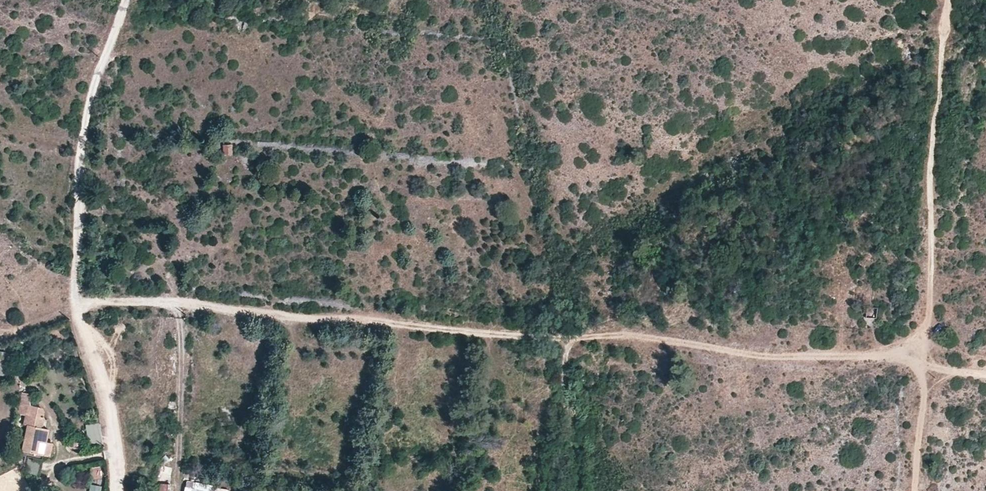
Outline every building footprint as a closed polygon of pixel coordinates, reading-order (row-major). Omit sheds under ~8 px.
[(231,144),(222,145),(223,155),(232,154),(231,144)] [(867,315),(875,316),(876,308),(868,306),(867,315)] [(0,352),(0,361),(1,361),(0,366),(0,367),(13,369),(15,354),(0,352)] [(23,451),(41,455),(43,442),(45,442),(48,430),(41,428),(45,412),(42,408),(20,403),(16,422),(27,425),(23,451)] [(43,442),(41,455),(50,456),(52,444),(45,442),(43,442)] [(101,467),(91,469),(92,479),(103,478),(101,467)] [(185,490),(216,490),(216,488),(187,481),(185,490)] [(168,482),(158,483),(158,490),(169,490),(168,482)] [(100,485),(89,483),(87,490),(99,490),(100,485)]
